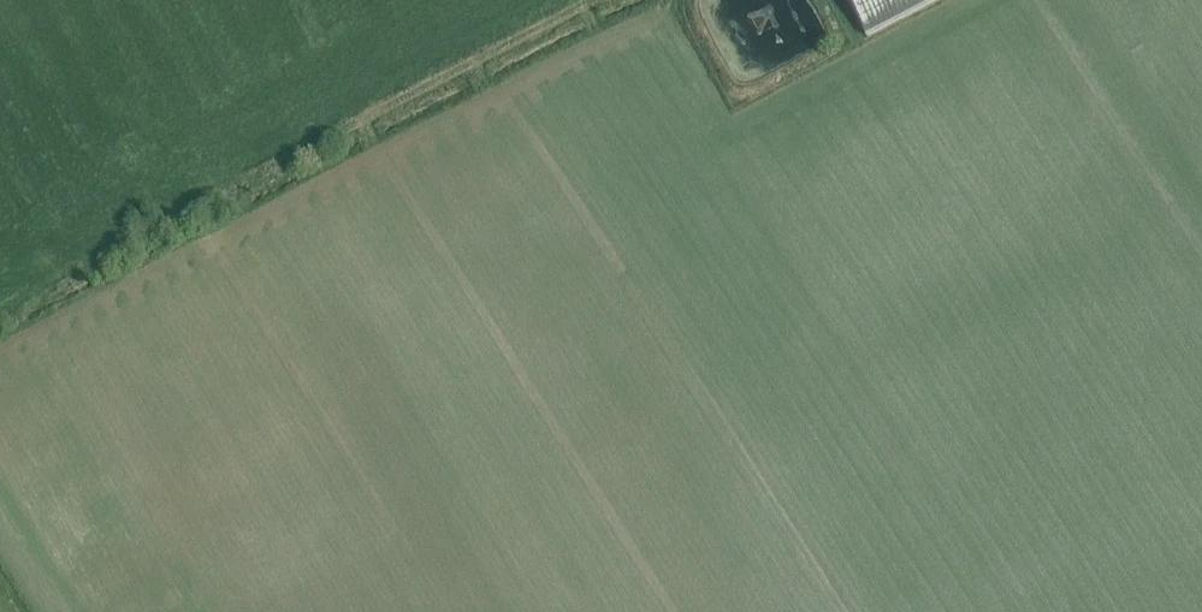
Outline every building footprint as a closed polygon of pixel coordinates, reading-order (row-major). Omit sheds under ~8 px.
[(867,35),(933,0),(848,0),(867,35)]
